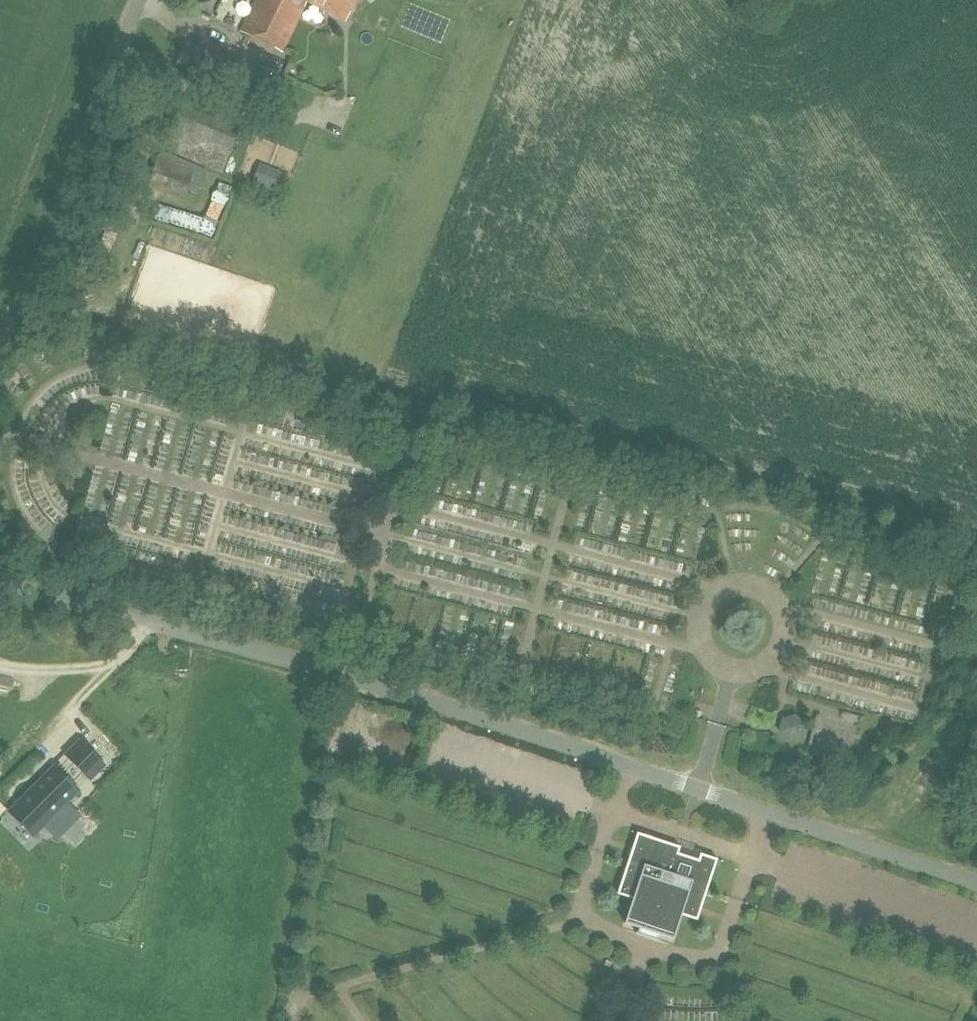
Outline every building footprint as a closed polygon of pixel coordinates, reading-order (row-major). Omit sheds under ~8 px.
[(346,23),(358,0),(257,0),(241,31),(283,52),(308,4),(346,23)] [(178,109),(161,151),(196,165),(224,177),(242,136),(178,109)] [(795,715),(782,719),(778,732),(788,742),(803,737),(806,723),(795,715)] [(81,741),(67,755),(90,779),(104,764),(81,741)] [(56,767),(19,804),(41,827),(79,789),(56,767)] [(658,939),(660,934),(674,939),(682,915),(697,920),(718,859),(701,853),(698,860),(678,854),(680,847),(638,833),(618,893),(633,899),(625,923),(639,928),(638,932),(637,932),(636,933),(659,941),(660,939),(658,939)]
